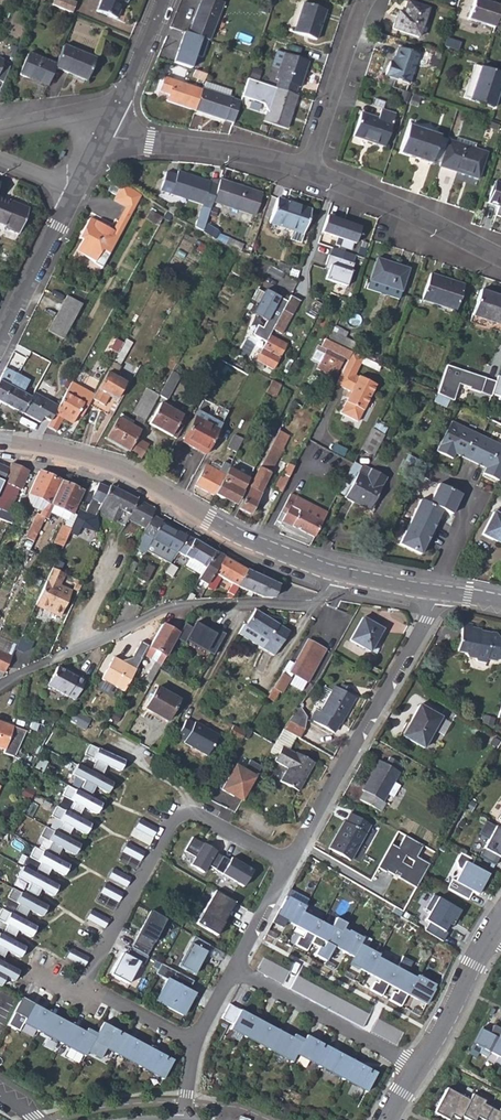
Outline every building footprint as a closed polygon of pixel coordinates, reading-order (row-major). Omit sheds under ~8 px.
[(51,4),(71,12),(75,2),(71,0),(53,0),(51,4)] [(115,18),(122,2),(126,3),(127,0),(101,0),(96,11),(115,18)] [(188,32),(202,37),(209,39),(224,2),(218,0),(201,0),(188,32)] [(493,28),(495,23),(500,8),(494,5),(495,0),(474,0),(468,19),(493,28)] [(392,29),(418,38),(428,9),(407,2),(403,14),(398,12),(392,29)] [(294,32),(316,39),(325,10),(303,3),(294,32)] [(185,31),(174,62),(191,68),(202,37),(188,32),(185,31)] [(95,58),(64,46),(56,66),(55,67),(86,80),(95,58)] [(386,76),(408,83),(418,55),(398,48),(393,63),(390,62),(386,76)] [(278,80),(276,88),(294,94),(297,86),(299,87),(308,62),(284,53),(275,79),(278,80)] [(19,74),(47,86),(55,67),(56,66),(28,54),(19,74)] [(4,83),(11,64),(0,59),(0,82),(4,83)] [(490,107),(495,91),(498,92),(500,83),(500,74),(474,66),(463,98),(490,107)] [(195,69),(193,76),(205,80),(207,73),(195,69)] [(168,101),(194,109),(201,90),(164,77),(160,91),(170,94),(168,101)] [(255,81),(248,78),(245,86),(252,89),(255,81)] [(203,90),(229,99),(231,92),(206,83),(203,90)] [(286,128),(297,95),(294,94),(276,88),(275,88),(264,121),(286,128)] [(225,119),(233,122),(239,103),(229,99),(203,90),(201,90),(194,109),(225,120),(225,119)] [(353,137),(384,147),(395,115),(381,110),(379,119),(361,113),(353,137)] [(399,154),(431,164),(440,136),(409,126),(399,154)] [(476,144),(457,138),(455,142),(454,147),(474,153),(475,148),(476,144)] [(455,142),(447,140),(439,166),(478,179),(487,152),(475,148),(474,153),(454,147),(455,142)] [(176,175),(166,171),(159,190),(202,205),(201,208),(209,211),(212,201),(217,186),(210,183),(209,182),(178,171),(176,175)] [(262,193),(220,178),(217,186),(212,201),(254,216),(262,193)] [(495,181),(488,203),(500,207),(500,183),(495,181)] [(115,195),(120,186),(111,182),(107,191),(115,195)] [(120,186),(115,195),(112,200),(125,207),(112,231),(108,229),(109,226),(101,222),(99,224),(89,218),(80,233),(84,235),(81,240),(75,250),(94,261),(93,264),(102,269),(142,195),(133,190),(121,184),(120,186)] [(277,199),(269,222),(291,230),(288,239),(298,243),(310,210),(277,199)] [(0,200),(0,224),(6,227),(6,229),(18,235),(28,209),(16,204),(15,206),(0,200)] [(209,211),(201,208),(197,219),(205,222),(209,211)] [(145,219),(157,225),(162,217),(150,211),(145,219)] [(343,222),(327,217),(321,233),(338,239),(343,222)] [(205,222),(197,219),(193,229),(202,234),(205,222)] [(360,228),(343,222),(338,239),(355,244),(360,228)] [(217,232),(213,240),(218,243),(238,252),(239,252),(243,245),(217,232)] [(94,261),(75,250),(93,264),(94,261)] [(354,264),(328,255),(325,265),(329,266),(328,271),(325,280),(346,287),(354,264)] [(366,289),(398,299),(408,270),(376,259),(366,289)] [(278,262),(275,268),(287,275),(290,267),(278,262)] [(291,270),(289,276),(296,280),(299,273),(291,270)] [(429,276),(452,283),(452,280),(430,273),(429,276)] [(464,285),(452,280),(452,283),(429,276),(422,299),(456,311),(464,285)] [(471,316),(500,326),(500,297),(480,290),(471,316)] [(272,329),(287,302),(265,291),(253,314),(266,321),(262,329),(257,326),(252,336),(265,343),(269,335),(272,329)] [(47,330),(63,339),(82,305),(67,296),(47,330)] [(299,301),(290,296),(287,302),(272,329),(281,334),(299,301)] [(335,307),(342,310),(346,300),(340,298),(335,307)] [(500,333),(500,326),(471,316),(469,322),(500,333)] [(327,341),(338,346),(343,337),(331,331),(327,341)] [(286,345),(269,335),(265,343),(256,361),(264,365),(273,370),(286,345)] [(356,343),(343,337),(338,346),(351,353),(356,343)] [(121,347),(127,351),(132,343),(125,339),(123,344),(121,347)] [(344,360),(347,361),(351,353),(338,346),(327,341),(324,339),(320,347),(325,350),(318,363),(316,368),(333,377),(335,373),(337,374),(344,360)] [(111,350),(117,354),(121,347),(123,344),(116,340),(111,350)] [(118,365),(127,351),(121,347),(117,354),(94,394),(92,399),(103,405),(108,395),(115,399),(124,383),(113,377),(119,366),(118,365)] [(313,361),(318,363),(325,350),(320,347),(313,361)] [(363,358),(351,353),(347,361),(335,384),(350,392),(340,413),(357,422),(374,384),(358,377),(358,378),(354,376),(363,358)] [(253,367),(261,371),(264,365),(256,361),(253,367)] [(485,377),(446,364),(437,393),(452,401),(459,382),(470,386),(469,388),(480,392),(485,377)] [(180,376),(172,372),(160,394),(167,399),(180,376)] [(22,414),(22,413),(31,397),(22,392),(29,380),(16,373),(9,385),(4,383),(8,376),(3,373),(0,379),(0,402),(22,414)] [(496,381),(485,377),(480,392),(491,396),(496,381)] [(274,397),(280,385),(272,381),(266,393),(274,397)] [(72,423),(77,413),(90,391),(72,382),(58,406),(54,413),(49,422),(47,426),(54,429),(61,418),(72,423)] [(138,416),(134,422),(142,426),(151,410),(159,395),(147,389),(133,413),(138,416)] [(77,413),(82,417),(92,399),(94,394),(90,391),(77,413)] [(58,406),(34,393),(31,397),(22,413),(40,423),(42,418),(49,422),(54,413),(58,406)] [(149,424),(176,439),(181,429),(187,418),(160,403),(149,424)] [(180,442),(205,456),(221,425),(197,412),(180,442)] [(117,418),(139,430),(142,426),(134,422),(120,414),(117,418)] [(139,430),(117,418),(106,439),(128,451),(135,438),(139,430)] [(451,421),(440,443),(436,451),(452,459),(455,453),(485,468),(483,473),(498,481),(499,481),(500,476),(500,446),(451,421)] [(360,450),(372,456),(383,435),(372,429),(360,450)] [(271,443),(283,449),(289,436),(278,430),(271,443)] [(227,448),(235,453),(242,439),(233,435),(227,448)] [(128,451),(138,458),(146,444),(135,438),(128,451)] [(249,515),(283,449),(271,443),(238,509),(249,515)] [(224,498),(235,504),(252,470),(232,460),(229,466),(223,478),(214,495),(223,499),(224,498)] [(209,467),(219,472),(221,467),(212,462),(209,467)] [(9,463),(7,467),(0,483),(0,521),(8,525),(13,515),(5,511),(16,488),(19,489),(27,472),(9,463)] [(195,486),(213,496),(214,495),(223,478),(229,466),(224,463),(221,467),(219,472),(209,467),(206,466),(195,486)] [(273,489),(280,493),(293,467),(287,464),(282,475),(280,474),(273,489)] [(371,471),(362,466),(358,474),(367,479),(371,471)] [(344,498),(353,503),(355,500),(370,508),(385,479),(371,471),(367,479),(358,474),(350,488),(345,497),(344,498)] [(47,503),(46,506),(48,507),(53,497),(60,482),(37,472),(27,494),(47,503)] [(81,492),(60,482),(53,497),(48,507),(52,509),(52,507),(70,515),(81,492)] [(350,488),(342,483),(337,493),(345,497),(350,488)] [(121,512),(145,525),(150,516),(154,509),(108,486),(107,488),(97,484),(90,499),(96,502),(94,507),(98,510),(97,513),(115,522),(121,512)] [(451,514),(461,495),(438,484),(429,504),(420,500),(398,544),(420,555),(426,541),(429,542),(437,525),(435,523),(441,510),(451,514)] [(282,521),(302,532),(310,516),(305,513),(307,509),(310,505),(296,497),(295,500),(289,497),(281,512),(286,514),(282,521)] [(94,518),(96,514),(97,513),(98,510),(94,507),(96,502),(90,499),(83,513),(94,518)] [(353,503),(368,511),(370,508),(355,500),(353,503)] [(24,539),(31,542),(48,507),(46,506),(44,506),(38,516),(36,515),(24,539)] [(324,518),(312,512),(310,516),(321,522),(324,518)] [(493,540),(494,537),(500,541),(500,516),(496,514),(493,513),(482,535),(493,540)] [(138,547),(144,550),(150,539),(159,524),(160,521),(150,516),(145,525),(133,548),(136,549),(138,547)] [(302,532),(313,538),(321,522),(310,516),(302,532)] [(81,522),(74,518),(68,529),(67,533),(74,536),(81,522)] [(158,570),(162,572),(175,552),(183,538),(159,524),(150,539),(154,541),(169,550),(158,570)] [(52,542),(60,546),(67,533),(68,529),(60,526),(52,542)] [(214,552),(185,536),(183,538),(175,552),(188,560),(203,569),(204,570),(214,552)] [(142,555),(146,556),(154,541),(150,539),(144,550),(142,555)] [(199,587),(203,589),(204,587),(223,557),(214,552),(204,570),(203,569),(199,577),(185,601),(191,600),(199,587)] [(229,596),(227,599),(231,599),(238,586),(246,569),(223,557),(204,587),(212,592),(219,578),(231,584),(225,594),(229,596)] [(129,560),(123,570),(129,573),(135,563),(129,560)] [(203,569),(188,560),(183,568),(199,577),(203,569)] [(149,581),(155,566),(145,561),(138,576),(149,581)] [(34,606),(58,616),(68,591),(55,585),(61,573),(50,568),(43,583),(34,606)] [(238,586),(259,597),(269,598),(277,584),(246,569),(238,586)] [(74,583),(73,586),(78,588),(81,581),(72,578),(70,581),(74,583)] [(252,611),(242,626),(265,640),(260,648),(270,655),(286,631),(252,611)] [(363,616),(350,638),(369,650),(383,628),(363,616)] [(184,623),(179,632),(176,638),(185,643),(186,641),(214,655),(226,634),(214,628),(213,631),(196,622),(192,627),(184,623)] [(455,651),(463,653),(465,657),(471,658),(473,662),(483,664),(483,661),(493,663),(493,661),(500,662),(500,642),(496,641),(497,638),(494,634),(488,633),(488,635),(478,633),(479,630),(470,628),(471,624),(465,622),(461,625),(455,651)] [(179,632),(163,623),(151,645),(167,654),(176,638),(179,632)] [(124,690),(151,645),(142,641),(133,657),(122,660),(114,656),(101,678),(124,690)] [(291,663),(286,661),(264,698),(267,700),(274,688),(276,689),(286,673),(296,678),(315,647),(305,641),(291,663)] [(322,651),(315,647),(296,678),(303,683),(322,651)] [(3,670),(10,655),(0,650),(0,669),(3,670)] [(84,677),(73,672),(72,675),(60,669),(55,666),(44,686),(63,697),(64,695),(71,700),(84,677)] [(60,669),(72,675),(73,672),(62,666),(60,669)] [(101,679),(98,686),(108,691),(111,684),(101,679)] [(336,692),(346,698),(349,692),(339,687),(336,692)] [(157,689),(145,709),(166,721),(178,700),(157,689)] [(352,701),(346,698),(336,692),(333,690),(319,714),(314,711),(308,722),(311,723),(327,733),(330,734),(336,725),(338,726),(352,701)] [(407,725),(399,736),(423,750),(441,720),(421,708),(410,725),(407,725)] [(75,710),(70,721),(87,728),(92,716),(75,710)] [(299,719),(291,714),(280,730),(290,736),(294,729),(293,729),(299,719)] [(12,758),(23,732),(0,723),(0,749),(2,750),(0,753),(12,758)] [(308,727),(325,737),(327,733),(311,723),(308,727)] [(187,745),(186,746),(210,760),(222,740),(197,726),(196,727),(189,724),(179,740),(187,745)] [(226,734),(238,742),(240,738),(243,733),(231,726),(226,734)] [(311,764),(293,754),(292,755),(284,752),(293,737),(290,736),(280,730),(267,752),(266,753),(274,758),(271,762),(284,770),(277,782),(295,793),(311,764)] [(123,761),(87,744),(82,754),(94,760),(91,767),(102,772),(105,765),(118,771),(123,761)] [(364,792),(359,801),(379,813),(385,803),(381,801),(386,794),(392,797),(399,786),(393,782),(401,766),(389,758),(385,766),(378,762),(362,790),(364,792)] [(248,785),(258,767),(246,761),(240,771),(232,766),(218,790),(230,797),(233,792),(241,797),(248,785)] [(81,780),(78,787),(89,793),(93,786),(106,793),(111,783),(99,777),(89,771),(75,764),(70,774),(81,780)] [(91,767),(89,771),(99,777),(102,772),(91,767)] [(71,801),(68,808),(78,814),(82,807),(95,813),(100,804),(87,796),(76,791),(65,785),(60,795),(71,801)] [(89,793),(78,787),(76,791),(87,796),(89,793)] [(233,792),(230,797),(239,802),(241,797),(233,792)] [(60,822),(57,828),(67,834),(71,827),(84,834),(89,824),(76,817),(66,812),(54,806),(49,816),(60,822)] [(78,814),(68,808),(66,812),(76,817),(78,814)] [(341,822),(325,849),(347,862),(368,826),(348,815),(343,823),(341,822)] [(157,828),(140,819),(135,828),(152,837),(157,828)] [(481,820),(474,833),(484,839),(474,855),(490,864),(495,856),(497,857),(500,849),(500,830),(481,820)] [(49,842),(46,849),(56,855),(60,848),(73,854),(78,845),(65,838),(55,832),(44,826),(38,836),(49,842)] [(67,834),(57,828),(55,832),(65,838),(67,834)] [(391,845),(379,868),(395,875),(397,871),(402,874),(400,878),(417,887),(430,864),(417,858),(423,846),(405,836),(398,848),(391,845)] [(213,850),(191,837),(183,852),(191,856),(186,864),(201,872),(213,850)] [(144,852),(127,843),(122,852),(139,861),(144,852)] [(361,861),(366,848),(359,845),(354,858),(361,861)] [(38,863),(35,870),(45,875),(49,868),(62,875),(67,865),(54,858),(44,853),(33,847),(27,857),(38,863)] [(56,855),(46,849),(44,853),(54,858),(56,855)] [(471,860),(458,853),(453,861),(455,868),(458,870),(452,881),(448,879),(444,888),(465,900),(470,891),(476,894),(481,883),(482,884),(488,875),(469,865),(471,860)] [(252,872),(229,858),(219,876),(242,889),(252,872)] [(27,883),(24,890),(34,896),(38,889),(51,896),(56,886),(43,879),(33,873),(20,867),(15,877),(27,883)] [(130,878),(113,869),(108,878),(126,887),(130,878)] [(45,875),(35,870),(33,873),(43,879),(45,875)] [(123,893),(105,884),(100,893),(118,903),(123,893)] [(17,904),(13,911),(23,916),(27,909),(40,916),(45,906),(32,899),(22,894),(11,888),(5,898),(17,904)] [(34,896),(24,890),(22,894),(32,899),(34,896)] [(233,903),(214,891),(194,925),(214,938),(222,925),(220,924),(233,903)] [(459,911),(432,895),(424,910),(428,912),(423,920),(427,923),(422,931),(441,941),(446,933),(440,929),(444,922),(448,925),(450,921),(452,923),(459,911)] [(303,908),(284,897),(277,910),(286,915),(283,921),(293,926),(300,913),(303,908)] [(2,931),(12,937),(16,930),(29,937),(34,927),(21,920),(11,914),(0,909),(0,921),(6,924),(2,931)] [(109,919),(91,910),(86,919),(104,928),(109,919)] [(286,915),(277,910),(274,916),(283,921),(286,915)] [(23,916),(13,911),(11,914),(21,920),(23,916)] [(166,920),(151,911),(131,948),(147,956),(166,920)] [(320,924),(300,913),(293,926),(293,927),(304,933),(300,939),(297,938),(293,946),(304,952),(312,938),(320,924)] [(339,934),(320,924),(312,938),(323,943),(320,949),(316,948),(312,956),(324,962),(332,948),(335,941),(339,934)] [(361,939),(341,929),(339,934),(335,941),(332,948),(341,952),(351,958),(357,945),(361,939)] [(2,931),(0,935),(10,941),(12,937),(2,931)] [(1,958),(5,950),(18,957),(23,947),(10,941),(0,935),(0,957),(1,958)] [(208,944),(193,935),(177,965),(192,973),(208,944)] [(377,956),(357,945),(351,958),(360,963),(357,969),(367,974),(368,972),(375,958),(377,956)] [(131,948),(130,947),(126,955),(122,953),(111,974),(128,984),(140,963),(144,965),(148,957),(147,956),(131,948)] [(66,958),(84,967),(88,958),(71,949),(66,958)] [(289,972),(263,958),(255,971),(282,986),(289,972)] [(351,958),(347,964),(357,969),(360,963),(351,958)] [(395,969),(375,958),(368,972),(367,974),(366,975),(378,981),(376,984),(373,983),(369,990),(368,991),(379,997),(380,996),(386,985),(387,982),(395,969)] [(3,977),(11,981),(17,971),(0,962),(0,983),(3,977)] [(192,980),(159,963),(154,973),(165,979),(153,1000),(181,1015),(193,993),(187,990),(192,980)] [(414,979),(395,969),(387,982),(386,985),(396,990),(395,994),(391,993),(388,1000),(387,1001),(399,1007),(399,1006),(405,995),(414,979)] [(297,976),(289,990),(362,1029),(369,1015),(297,976)] [(434,987),(415,976),(414,979),(405,995),(415,1000),(425,1005),(428,999),(434,987)] [(30,1003),(22,998),(14,1013),(7,1025),(18,1031),(23,1023),(20,1021),(30,1003)] [(33,1004),(30,1003),(20,1021),(23,1023),(33,1004)] [(48,1012),(33,1004),(23,1023),(38,1031),(48,1012)] [(236,1008),(227,1004),(219,1018),(228,1023),(236,1008)] [(239,1010),(236,1008),(228,1023),(231,1024),(239,1010)] [(251,1022),(254,1018),(239,1010),(231,1024),(228,1028),(243,1037),(251,1022)] [(71,1025),(48,1012),(38,1031),(61,1043),(71,1025)] [(262,1022),(254,1018),(251,1022),(243,1037),(267,1049),(275,1035),(277,1030),(262,1022)] [(403,1033),(376,1019),(369,1032),(396,1046),(403,1033)] [(126,1035),(103,1023),(96,1034),(95,1037),(92,1041),(116,1054),(126,1035)] [(71,1025),(61,1043),(85,1056),(92,1041),(95,1037),(85,1032),(71,1025)] [(480,1029),(472,1044),(467,1054),(474,1058),(477,1052),(485,1057),(488,1052),(496,1038),(500,1029),(492,1025),(487,1033),(480,1029)] [(87,1029),(85,1032),(95,1037),(96,1034),(87,1029)] [(285,1035),(277,1030),(275,1035),(267,1049),(290,1062),(295,1054),(300,1043),(291,1038),(285,1035)] [(302,1039),(293,1034),(291,1038),(300,1043),(302,1039)] [(149,1048),(126,1035),(116,1054),(139,1066),(149,1048)] [(313,1039),(304,1035),(302,1039),(300,1043),(295,1054),(318,1066),(326,1052),(328,1048),(313,1039)] [(496,1038),(488,1052),(495,1056),(493,1061),(500,1065),(500,1041),(496,1038)] [(173,1060),(149,1048),(139,1066),(163,1079),(173,1060)] [(336,1052),(328,1048),(326,1052),(318,1066),(341,1079),(349,1065),(351,1060),(336,1052)] [(360,1065),(351,1060),(349,1065),(341,1079),(365,1092),(375,1073),(360,1065)] [(470,1096),(461,1091),(459,1095),(445,1087),(432,1112),(447,1119),(450,1115),(457,1119),(459,1116),(470,1096)] [(471,1094),(470,1096),(459,1116),(467,1119),(483,1119),(491,1104),(471,1094)] [(491,1104),(483,1119),(500,1119),(500,1110),(491,1104)]
